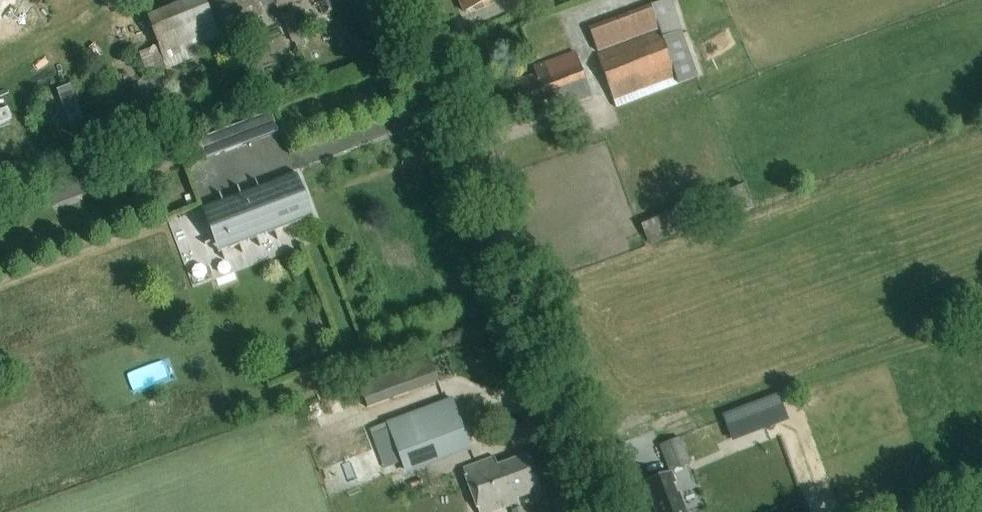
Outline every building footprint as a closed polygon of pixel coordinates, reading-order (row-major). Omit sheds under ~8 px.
[(164,62),(220,39),(203,0),(190,0),(146,19),(164,62)] [(224,34),(263,18),(255,0),(210,0),(224,34)] [(278,10),(301,0),(274,0),(278,10)] [(320,4),(324,14),(334,10),(330,0),(320,4)] [(491,0),(460,0),(465,11),(491,0)] [(589,27),(617,107),(698,79),(670,0),(667,0),(589,27)] [(282,17),(297,51),(307,47),(293,13),(282,17)] [(557,109),(592,96),(575,52),(534,68),(536,75),(515,83),(525,109),(553,98),(557,109)] [(54,87),(62,124),(79,120),(71,84),(54,87)] [(235,125),(243,145),(279,131),(271,112),(235,125)] [(298,174),(202,209),(218,253),(314,217),(298,174)] [(80,175),(42,189),(47,203),(49,207),(86,193),(85,189),(80,175)] [(640,223),(647,240),(687,225),(680,207),(640,223)] [(368,408),(439,381),(430,359),(360,385),(368,408)] [(721,413),(731,441),(788,419),(778,392),(721,413)] [(385,468),(403,462),(406,471),(470,448),(453,401),(371,431),(385,468)] [(660,444),(669,470),(689,463),(680,437),(660,444)] [(511,506),(513,511),(523,511),(518,498),(541,489),(528,455),(499,466),(495,458),(463,470),(479,511),(495,511),(511,506)] [(655,511),(685,511),(670,473),(644,484),(655,511)]
